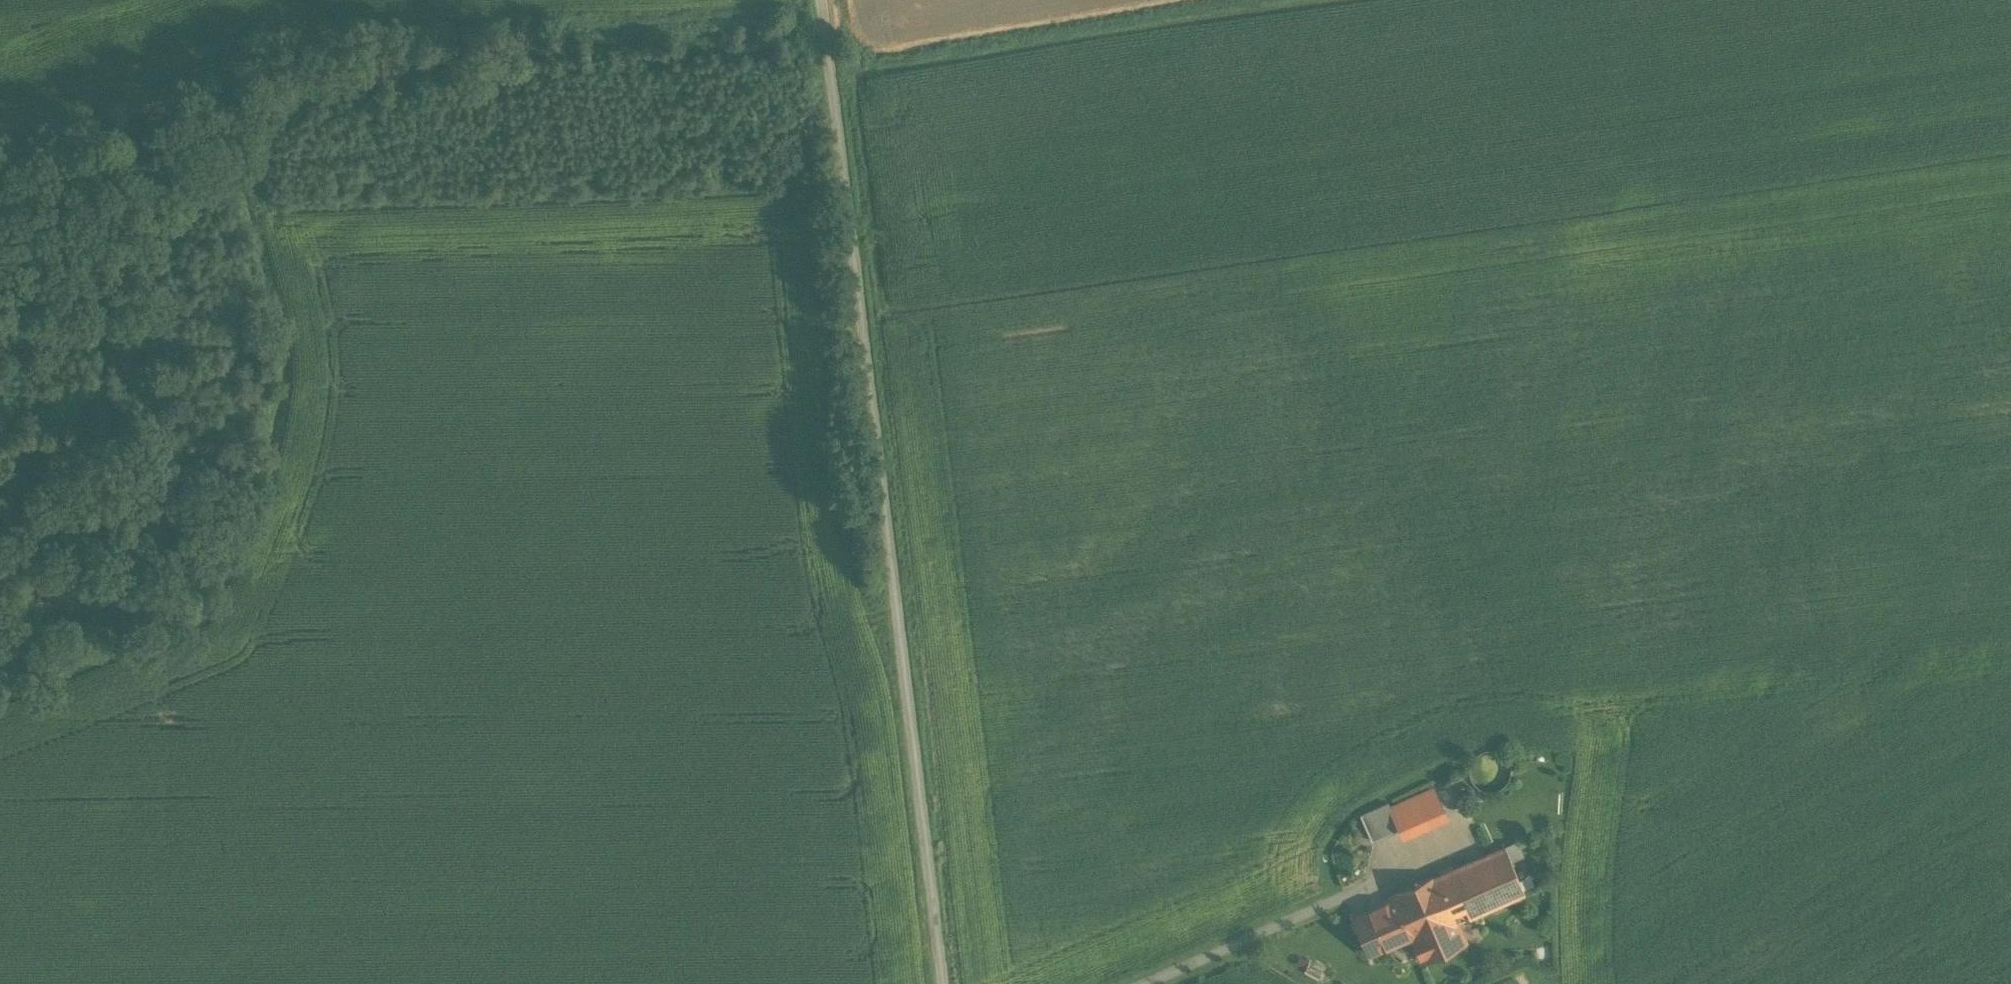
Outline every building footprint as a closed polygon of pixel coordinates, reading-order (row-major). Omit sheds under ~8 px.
[(1461,782),(1436,793),(1443,808),(1443,807),(1467,796),(1461,782)] [(1435,790),(1391,809),(1399,828),(1398,828),(1403,837),(1448,817),(1443,807),(1443,808),(1436,793),(1435,790)] [(1388,802),(1360,814),(1371,840),(1398,828),(1399,828),(1391,809),(1388,802)] [(1505,846),(1392,895),(1410,935),(1421,959),(1464,941),(1456,922),(1524,892),(1505,846)] [(1393,899),(1353,916),(1369,953),(1410,935),(1393,899)]
